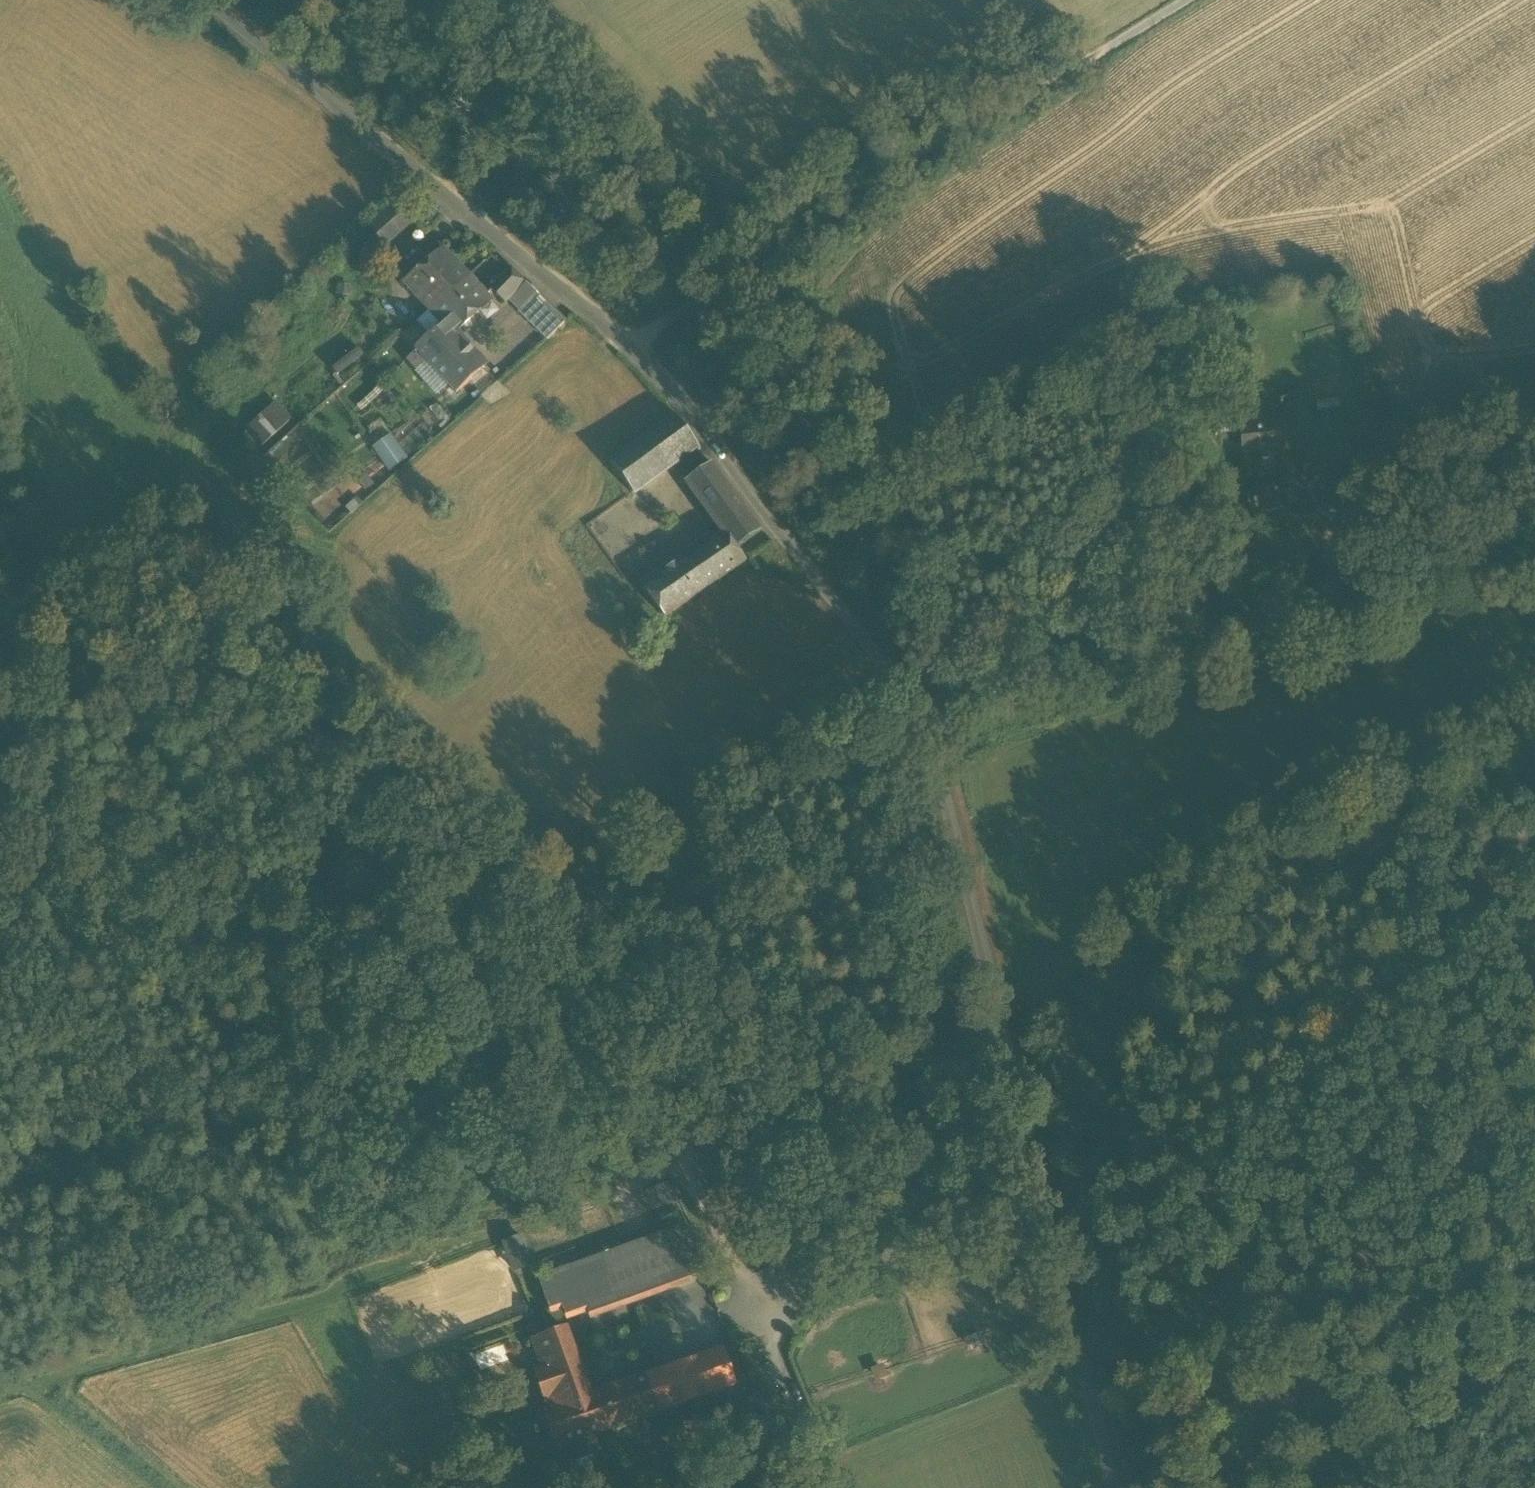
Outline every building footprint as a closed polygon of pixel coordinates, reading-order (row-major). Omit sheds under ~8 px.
[(387,244),(414,219),(398,201),(371,226),(387,244)] [(356,239),(372,257),(387,244),(371,226),(356,239)] [(404,284),(428,311),(449,293),(450,294),(468,278),(442,249),(404,284)] [(490,291),(505,305),(511,299),(526,284),(511,269),(490,291)] [(490,303),(468,278),(450,294),(449,293),(428,311),(429,312),(441,325),(452,337),(453,336),(490,303)] [(521,309),(536,294),(526,284),(511,299),(521,309)] [(517,313),(546,341),(565,322),(536,294),(521,309),(517,313)] [(429,336),(441,325),(429,312),(417,322),(429,336)] [(413,350),(455,397),(484,371),(453,336),(452,337),(441,325),(429,336),(413,350)] [(260,447),(292,419),(276,401),(245,430),(260,447)] [(610,469),(630,496),(695,448),(675,421),(610,469)] [(1240,434),(1242,448),(1283,443),(1282,430),(1240,434)] [(379,445),(384,456),(410,444),(405,433),(379,445)] [(721,534),(732,550),(736,548),(759,532),(713,466),(687,484),(721,534)] [(1253,491),(1257,510),(1280,505),(1276,486),(1253,491)] [(641,589),(661,618),(745,561),(736,548),(732,550),(721,534),(641,589)] [(678,1228),(571,1267),(575,1277),(682,1238),(678,1228)] [(501,1244),(503,1250),(513,1275),(517,1273),(535,1266),(523,1236),(501,1244)] [(563,1305),(567,1316),(588,1309),(590,1315),(696,1276),(682,1238),(575,1277),(571,1267),(539,1279),(551,1310),(563,1305)] [(544,1413),(556,1448),(570,1443),(656,1412),(644,1378),(589,1397),(565,1330),(548,1336),(534,1342),(543,1369),(535,1372),(550,1411),(544,1413)] [(644,1378),(656,1412),(734,1385),(722,1351),(644,1378)]
